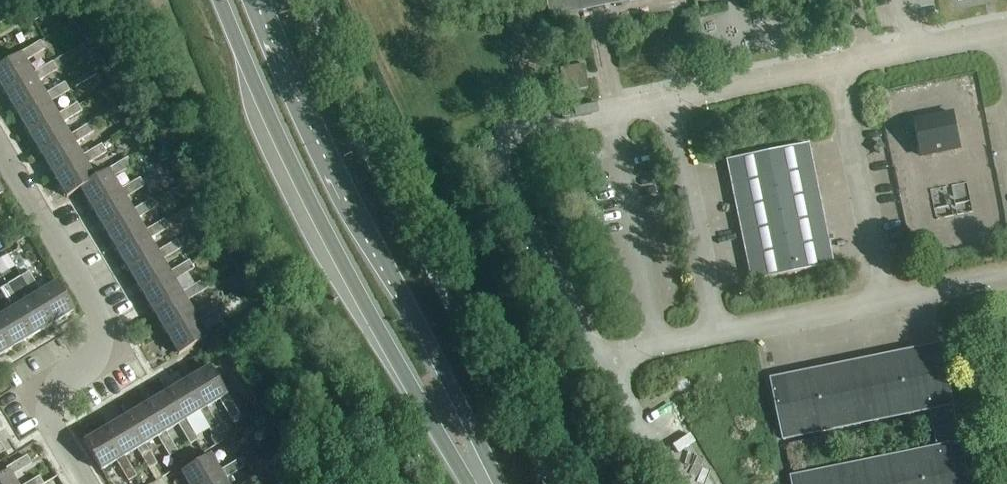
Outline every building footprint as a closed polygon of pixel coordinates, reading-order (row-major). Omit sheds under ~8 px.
[(550,19),(642,0),(546,0),(550,19)] [(26,41),(22,34),(15,37),(19,45),(26,41)] [(4,94),(33,77),(32,76),(33,75),(25,62),(45,51),(40,43),(20,55),(20,56),(0,69),(0,87),(4,94)] [(4,94),(16,115),(45,98),(44,96),(45,96),(37,83),(57,72),(52,64),(33,75),(32,76),(33,77),(4,94)] [(16,115),(29,135),(57,118),(57,117),(57,116),(50,104),(69,92),(65,84),(45,96),(44,96),(45,98),(16,115)] [(105,101),(116,94),(112,87),(101,94),(105,101)] [(29,135),(41,156),(70,139),(69,137),(70,137),(62,124),(82,113),(77,105),(57,116),(57,117),(57,118),(29,135)] [(962,150),(955,116),(914,124),(921,158),(962,150)] [(41,156),(53,177),(82,159),(81,158),(82,158),(74,145),(94,133),(89,125),(70,137),(69,137),(70,139),(41,156)] [(726,161),(752,282),(832,266),(808,145),(726,161)] [(66,199),(80,191),(80,190),(95,181),(95,180),(87,166),(106,154),(101,146),(82,158),(81,158),(82,159),(53,177),(66,199)] [(80,190),(80,191),(92,210),(120,193),(120,192),(120,191),(113,179),(132,167),(128,159),(107,171),(108,173),(95,180),(95,181),(80,190)] [(92,210),(104,231),(133,214),(132,212),(133,212),(125,199),(145,188),(140,180),(120,191),(120,192),(120,193),(92,210)] [(104,231),(116,252),(145,235),(144,233),(145,233),(137,220),(157,208),(152,200),(133,212),(132,212),(133,214),(104,231)] [(116,252),(128,272),(157,255),(156,254),(157,253),(150,241),(169,229),(164,221),(145,233),(144,233),(145,235),(116,252)] [(128,272),(141,293),(169,276),(169,274),(162,261),(181,250),(177,242),(157,253),(156,254),(157,255),(128,272)] [(141,293),(153,313),(182,296),(181,295),(182,295),(174,282),(194,270),(189,262),(169,274),(169,276),(141,293)] [(21,278),(33,298),(33,299),(34,298),(52,327),(74,313),(56,284),(41,293),(29,274),(21,278)] [(8,286),(0,291),(12,310),(12,311),(14,310),(31,339),(52,327),(34,298),(33,299),(33,298),(21,278),(8,286)] [(153,313),(165,334),(194,317),(193,316),(194,315),(186,303),(206,291),(201,283),(182,295),(181,295),(182,296),(153,313)] [(194,317),(165,334),(179,356),(208,339),(199,323),(218,312),(213,304),(194,315),(193,316),(194,317)] [(10,351),(31,339),(14,310),(12,311),(12,310),(0,317),(0,334),(10,351)] [(10,351),(0,334),(0,357),(10,351)] [(785,440),(930,411),(938,450),(793,480),(793,479),(792,479),(793,483),(970,483),(962,445),(961,445),(953,407),(954,407),(942,346),(772,381),(784,441),(785,441),(785,440)] [(209,368),(188,380),(205,409),(207,408),(207,409),(220,402),(231,421),(239,416),(227,396),(226,397),(209,368)] [(188,380),(168,393),(185,421),(186,421),(187,421),(199,414),(211,433),(216,430),(219,429),(207,409),(207,408),(205,409),(188,380)] [(168,393),(147,405),(164,434),(165,433),(166,434),(179,426),(190,446),(198,441),(187,421),(186,421),(185,421),(168,393)] [(147,405),(126,417),(144,446),(145,445),(145,446),(158,438),(170,458),(177,453),(166,434),(165,433),(164,434),(147,405)] [(126,417),(106,429),(123,458),(124,457),(125,458),(137,451),(149,470),(157,465),(145,446),(145,445),(144,446),(126,417)] [(83,443),(84,443),(101,472),(117,463),(128,482),(136,478),(125,458),(124,457),(123,458),(106,429),(83,443)] [(223,442),(216,430),(211,433),(211,440),(215,447),(223,442)] [(280,462),(274,451),(264,457),(271,468),(280,462)] [(12,477),(32,465),(27,457),(6,469),(9,473),(12,477)] [(187,483),(216,483),(223,480),(224,481),(225,480),(244,469),(239,461),(220,472),(211,457),(181,474),(187,483)] [(12,477),(9,473),(0,478),(0,483),(16,483),(12,477)]
